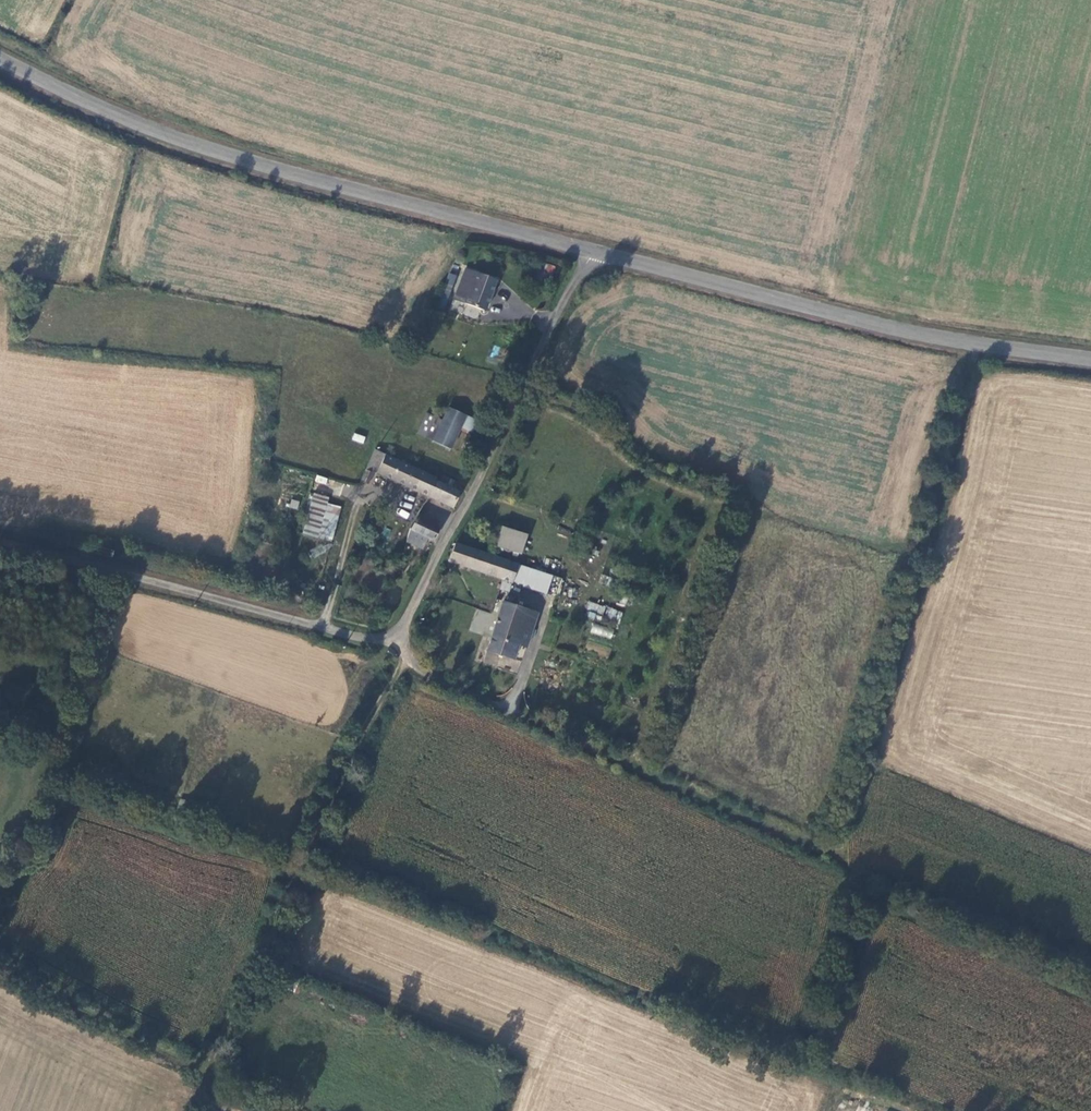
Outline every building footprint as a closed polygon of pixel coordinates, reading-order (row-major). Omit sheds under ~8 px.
[(546,262),(541,276),(551,280),(556,266),(546,262)] [(495,275),(472,267),(466,265),(456,296),(486,306),(495,275)] [(452,402),(447,414),(437,434),(436,436),(454,444),(465,422),(470,410),(452,402)] [(447,414),(439,410),(429,430),(437,434),(447,414)] [(486,430),(491,420),(470,410),(465,422),(486,430)] [(351,441),(363,444),(365,436),(353,433),(351,441)] [(420,484),(429,489),(437,474),(438,472),(415,461),(380,445),(365,472),(371,475),(375,467),(379,468),(381,465),(420,484)] [(429,489),(458,502),(464,487),(437,474),(429,489)] [(316,475),(315,481),(326,484),(327,477),(316,475)] [(340,506),(328,503),(329,496),(312,492),(302,535),(332,541),(340,506)] [(297,509),(299,501),(290,499),(289,507),(297,509)] [(399,507),(396,513),(407,519),(410,513),(399,507)] [(422,509),(414,524),(419,527),(430,531),(436,533),(442,522),(425,514),(426,512),(422,509)] [(532,529),(506,521),(500,540),(526,547),(532,529)] [(427,542),(430,531),(419,527),(414,537),(427,542)] [(516,574),(523,558),(460,539),(454,556),(516,576),(516,574)] [(523,558),(516,574),(561,589),(567,573),(523,558)] [(608,585),(611,578),(601,574),(598,582),(608,585)] [(529,641),(541,607),(532,604),(508,596),(491,644),(518,654),(522,640),(529,641)] [(604,613),(605,604),(587,602),(586,610),(604,613)] [(619,623),(623,612),(607,606),(603,616),(619,623)] [(611,639),(614,629),(593,623),(590,633),(611,639)]
